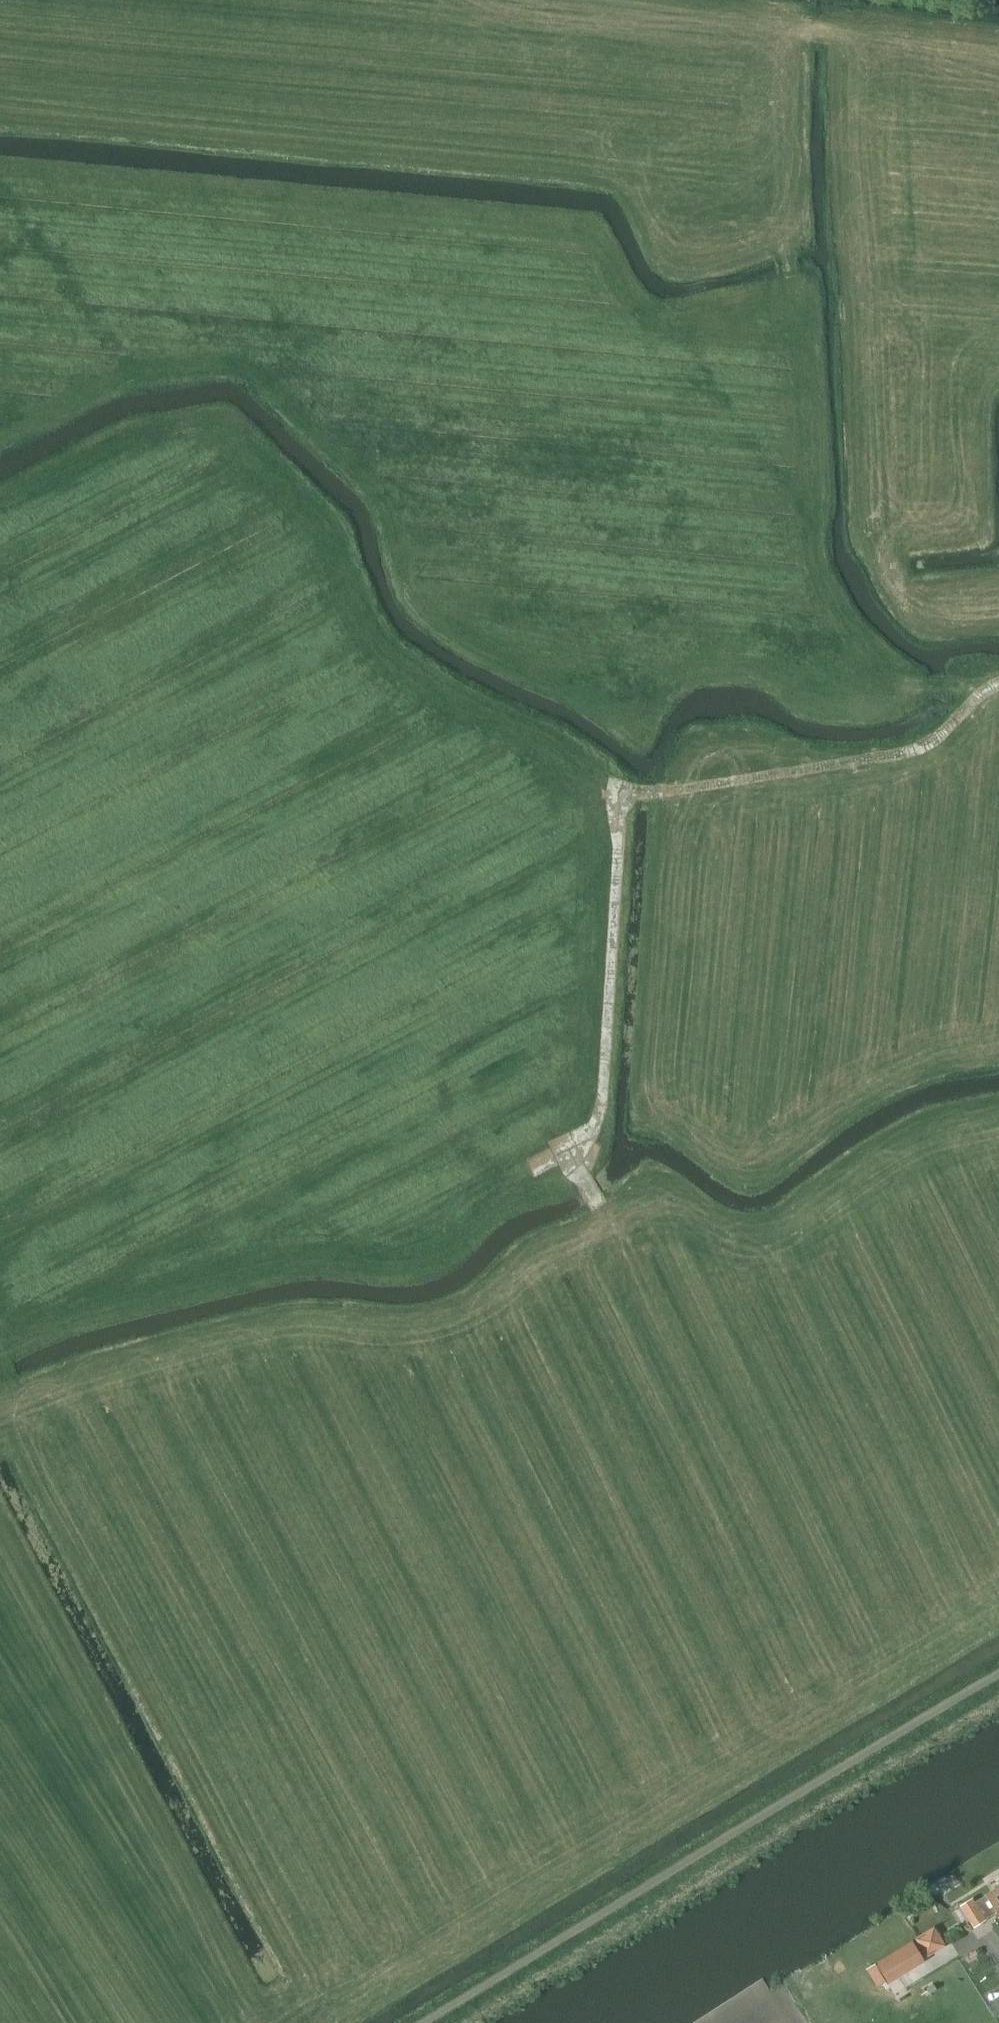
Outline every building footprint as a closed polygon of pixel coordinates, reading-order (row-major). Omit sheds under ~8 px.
[(974,1901),(972,1898),(961,1905),(974,1926),(985,1919),(984,1918),(996,1910),(998,1914),(998,1886),(974,1901)] [(887,1984),(925,1961),(912,1939),(874,1962),(887,1984)]
